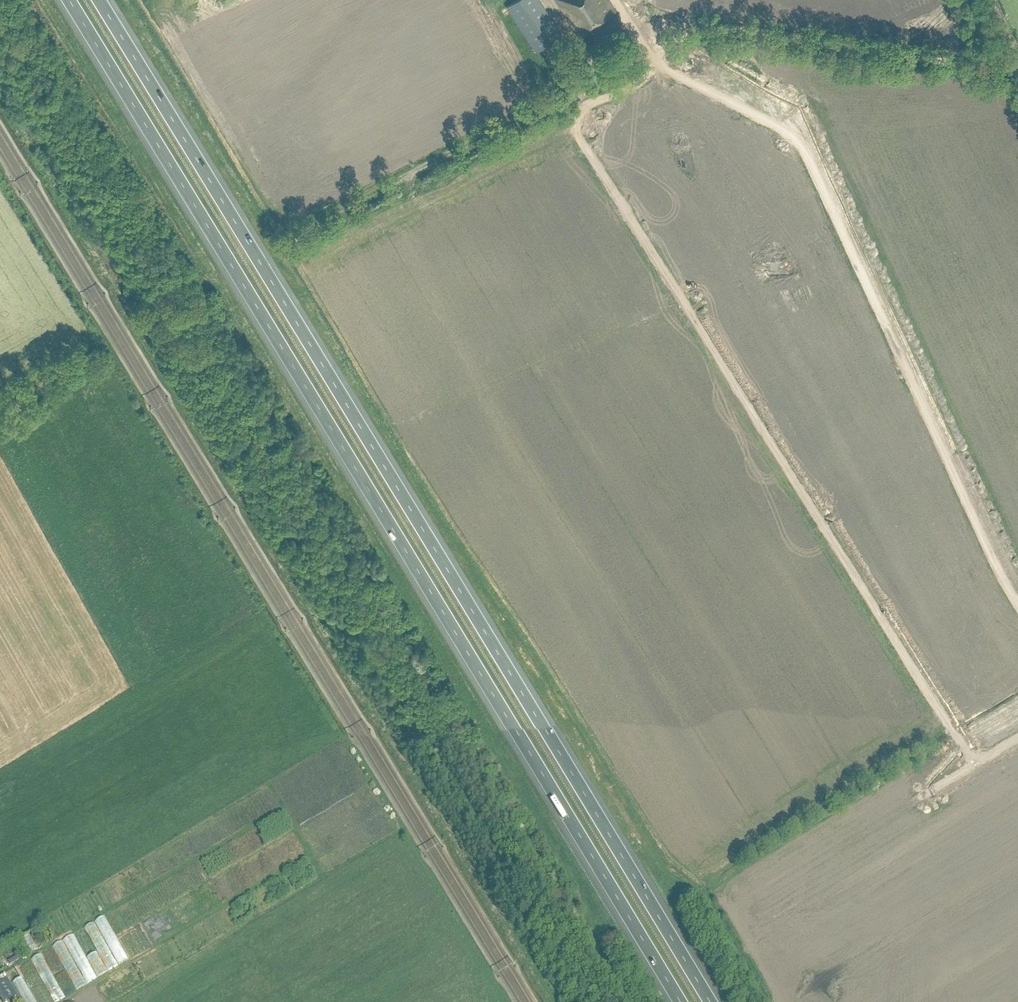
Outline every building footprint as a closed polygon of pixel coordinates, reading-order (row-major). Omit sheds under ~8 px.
[(506,6),(535,51),(562,33),(540,0),(516,0),(506,6)] [(577,34),(587,28),(598,46),(617,34),(605,16),(615,10),(608,0),(555,0),(577,34)] [(136,939),(139,947),(149,943),(146,935),(136,939)] [(5,965),(13,964),(12,955),(5,955),(5,965)] [(36,1001),(46,1001),(29,974),(22,979),(36,1001)] [(7,979),(0,983),(0,999),(2,1001),(8,1001),(18,996),(7,979)]
